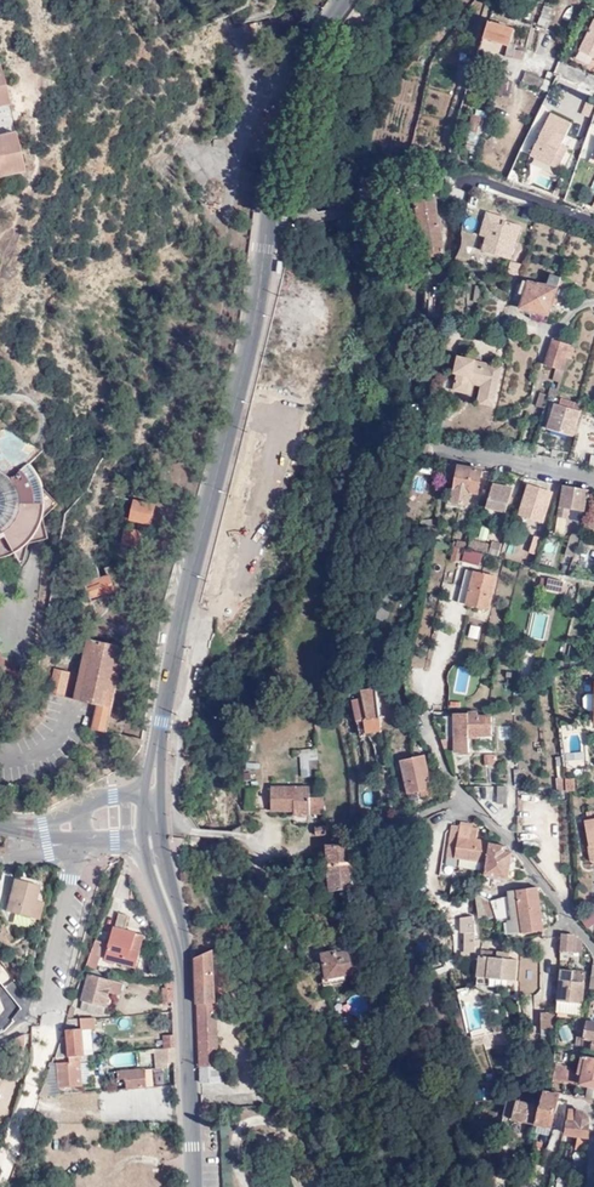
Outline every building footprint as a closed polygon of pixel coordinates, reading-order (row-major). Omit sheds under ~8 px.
[(577,52),(593,59),(593,16),(577,52)] [(514,31),(488,22),(478,50),(496,56),(499,44),(507,46),(503,58),(521,64),(524,55),(515,52),(516,49),(508,47),(514,31)] [(539,86),(543,76),(526,70),(522,80),(539,86)] [(490,94),(507,99),(511,84),(494,80),(490,94)] [(482,121),(470,117),(465,134),(482,138),(486,125),(481,124),(482,121)] [(568,128),(546,118),(529,155),(551,166),(568,128)] [(265,144),(268,134),(259,132),(257,141),(265,144)] [(11,133),(0,135),(0,176),(19,171),(11,133)] [(222,142),(216,135),(209,141),(216,149),(222,142)] [(433,194),(433,199),(440,201),(444,188),(429,183),(427,195),(433,194)] [(443,253),(433,199),(415,201),(424,256),(443,253)] [(448,225),(457,227),(460,215),(448,213),(448,225)] [(483,251),(509,259),(519,227),(497,220),(496,223),(491,222),(483,251)] [(400,264),(399,277),(412,277),(412,265),(400,264)] [(528,283),(519,311),(547,320),(561,278),(550,274),(545,289),(528,283)] [(433,317),(443,318),(445,293),(442,292),(429,293),(428,317),(433,317)] [(543,364),(555,368),(560,369),(568,343),(550,338),(543,364)] [(484,384),(480,404),(492,407),(501,367),(489,364),(488,369),(475,366),(475,361),(458,357),(454,374),(457,374),(453,391),(467,394),(470,380),(484,384)] [(560,369),(555,368),(552,380),(559,382),(563,371),(560,369)] [(475,403),(480,404),(484,384),(470,380),(467,394),(471,395),(473,386),(479,387),(475,403)] [(535,403),(544,406),(547,394),(538,392),(535,403)] [(554,407),(547,430),(571,437),(578,413),(554,407)] [(44,488),(42,480),(39,474),(30,463),(42,452),(19,438),(8,428),(1,421),(0,420),(0,558),(7,556),(15,553),(23,566),(29,543),(50,538),(44,518),(60,503),(44,488)] [(443,463),(440,480),(454,483),(451,500),(462,503),(465,503),(467,492),(475,493),(480,470),(479,470),(443,463)] [(493,485),(487,508),(505,513),(512,490),(493,485)] [(548,493),(527,486),(518,517),(539,523),(548,493)] [(582,513),(586,490),(562,486),(556,519),(567,521),(569,510),(582,513)] [(153,507),(137,504),(132,525),(155,530),(159,512),(152,510),(153,507)] [(144,553),(148,537),(127,533),(124,549),(144,553)] [(569,557),(572,555),(578,535),(579,535),(572,533),(569,536),(563,555),(569,557)] [(539,539),(530,536),(525,552),(534,555),(539,539)] [(455,538),(452,547),(454,548),(455,548),(461,550),(462,550),(466,551),(467,548),(468,544),(469,542),(455,538)] [(468,544),(467,548),(500,557),(504,542),(492,538),(490,545),(471,541),(471,544),(468,544)] [(461,550),(455,548),(451,561),(458,563),(462,550),(461,550)] [(403,566),(393,563),(390,573),(398,575),(399,572),(401,572),(403,566)] [(466,570),(461,588),(470,590),(466,605),(488,611),(496,578),(466,570)] [(341,582),(334,578),(330,586),(338,590),(341,582)] [(546,578),(545,587),(559,590),(561,581),(546,578)] [(118,596),(110,579),(87,589),(95,606),(118,596)] [(470,590),(461,588),(457,603),(466,605),(470,590)] [(541,636),(547,615),(537,612),(532,633),(541,636)] [(468,636),(478,638),(481,625),(471,623),(468,636)] [(93,734),(111,737),(129,651),(90,643),(77,703),(99,707),(93,734)] [(455,680),(453,691),(465,694),(472,668),(456,664),(452,679),(455,680)] [(56,673),(51,698),(66,702),(72,676),(56,673)] [(357,719),(379,714),(375,687),(362,689),(362,695),(353,697),(357,719)] [(454,722),(454,734),(454,743),(455,743),(455,752),(467,752),(468,735),(490,735),(490,717),(476,717),(476,713),(454,713),(454,717),(454,722)] [(445,734),(454,734),(454,722),(449,722),(448,717),(445,717),(445,734)] [(446,738),(440,740),(444,752),(450,749),(446,738)] [(300,776),(316,775),(314,748),(298,749),(300,776)] [(406,794),(417,792),(418,797),(432,795),(424,755),(400,759),(406,794)] [(483,755),(483,765),(496,765),(496,755),(483,755)] [(556,792),(564,792),(562,778),(555,778),(556,792)] [(575,792),(574,778),(564,779),(565,791),(575,792)] [(507,788),(497,786),(496,803),(507,804),(507,788)] [(294,822),(323,822),(323,798),(309,798),(309,787),(270,787),(270,811),(294,811),(294,822)] [(590,848),(593,848),(593,821),(585,823),(590,848)] [(328,834),(327,823),(314,824),(315,836),(328,834)] [(445,856),(451,824),(441,823),(440,829),(437,855),(445,856)] [(459,823),(458,825),(454,857),(464,860),(464,861),(480,864),(484,865),(488,841),(477,838),(479,829),(470,827),(471,825),(459,823)] [(458,825),(451,824),(445,856),(443,864),(463,868),(464,861),(464,860),(454,857),(458,825)] [(327,865),(351,863),(350,829),(330,829),(330,844),(326,844),(327,865)] [(483,873),(483,874),(486,874),(485,879),(506,881),(509,851),(504,850),(504,844),(488,841),(484,865),(483,873)] [(424,864),(424,865),(426,875),(430,874),(430,873),(434,873),(432,862),(424,864)] [(351,863),(327,865),(329,890),(353,888),(352,863),(351,863)] [(426,875),(424,865),(416,867),(419,886),(427,884),(426,875)] [(39,919),(45,882),(13,877),(5,911),(39,919)] [(543,929),(537,889),(536,888),(508,891),(509,897),(492,901),(497,917),(498,921),(509,921),(511,934),(543,929)] [(497,917),(492,901),(478,893),(476,893),(480,918),(488,917),(489,919),(497,917)] [(305,909),(324,904),(321,894),(303,899),(305,909)] [(581,917),(587,927),(593,923),(593,911),(593,910),(581,917)] [(137,967),(147,933),(138,931),(138,930),(128,927),(131,914),(121,911),(117,925),(114,924),(104,959),(137,967)] [(464,934),(464,950),(472,951),(474,951),(474,918),(460,918),(460,934),(464,934)] [(562,934),(561,950),(561,951),(574,952),(575,936),(573,935),(562,934)] [(578,938),(575,936),(574,952),(582,953),(583,944),(578,938)] [(106,943),(96,940),(87,966),(96,969),(106,943)] [(204,951),(196,955),(197,1001),(217,999),(216,947),(204,951)] [(326,977),(365,969),(360,948),(336,952),(336,949),(322,951),(326,977)] [(462,950),(461,959),(471,957),(472,951),(464,950),(462,950)] [(489,977),(516,981),(519,960),(505,959),(506,953),(493,951),(492,957),(481,956),(478,985),(488,987),(489,977)] [(232,994),(231,969),(218,969),(219,995),(232,994)] [(560,969),(557,1001),(570,1002),(583,1003),(584,1003),(585,982),(572,981),(573,970),(560,969)] [(586,971),(573,970),(572,981),(585,982),(586,971)] [(110,990),(113,980),(90,973),(81,998),(83,999),(80,1007),(94,1013),(96,1011),(102,1013),(110,990)] [(114,978),(113,980),(110,990),(122,994),(125,981),(114,978)] [(171,1002),(171,988),(162,988),(162,1002),(171,1002)] [(362,997),(348,996),(347,1010),(361,1011),(362,997)] [(236,1062),(235,1053),(220,1053),(219,1001),(195,1002),(197,1064),(236,1062)] [(557,1001),(557,1012),(569,1013),(570,1002),(557,1001)] [(570,1002),(569,1013),(583,1014),(583,1003),(570,1002)] [(542,1012),(542,1034),(555,1034),(555,1012),(542,1012)] [(57,1056),(93,1053),(90,1030),(96,1029),(95,1018),(69,1020),(66,1027),(82,1026),(82,1029),(68,1030),(69,1038),(64,1038),(57,1056)] [(503,1038),(505,1022),(492,1021),(490,1036),(503,1038)] [(584,1030),(578,1030),(576,1045),(577,1045),(582,1045),(583,1037),(584,1030)] [(23,1047),(23,1034),(3,1043),(7,1054),(23,1047)] [(161,1049),(173,1048),(173,1037),(161,1037),(161,1049)] [(161,1063),(174,1062),(173,1048),(161,1049),(153,1049),(154,1068),(161,1068),(161,1063)] [(58,1062),(60,1088),(83,1086),(83,1084),(91,1084),(90,1062),(91,1055),(56,1059),(58,1062)] [(580,1074),(586,1075),(584,1085),(593,1087),(593,1057),(586,1055),(582,1055),(580,1074)] [(52,1086),(50,1093),(60,1092),(60,1088),(58,1062),(56,1059),(57,1056),(55,1056),(48,1073),(45,1083),(52,1086)] [(214,1065),(200,1066),(201,1081),(216,1080),(214,1065)] [(552,1079),(564,1081),(577,1084),(579,1068),(555,1065),(552,1079)] [(127,1087),(154,1085),(153,1070),(119,1072),(119,1079),(127,1078),(127,1087)] [(551,1091),(562,1093),(564,1081),(552,1079),(551,1091)] [(41,1094),(50,1093),(52,1086),(45,1083),(41,1094)] [(593,1100),(593,1097),(593,1090),(587,1088),(586,1098),(593,1100)] [(541,1105),(510,1099),(505,1122),(552,1131),(559,1097),(569,1099),(570,1095),(562,1093),(551,1091),(551,1093),(543,1091),(541,1105)] [(202,1109),(216,1109),(216,1094),(201,1095),(202,1109)] [(583,1111),(577,1109),(577,1120),(570,1120),(569,1136),(588,1137),(589,1119),(583,1111)] [(419,1150),(417,1136),(408,1137),(410,1151),(419,1150)] [(546,1155),(547,1148),(537,1146),(535,1153),(546,1155)]
